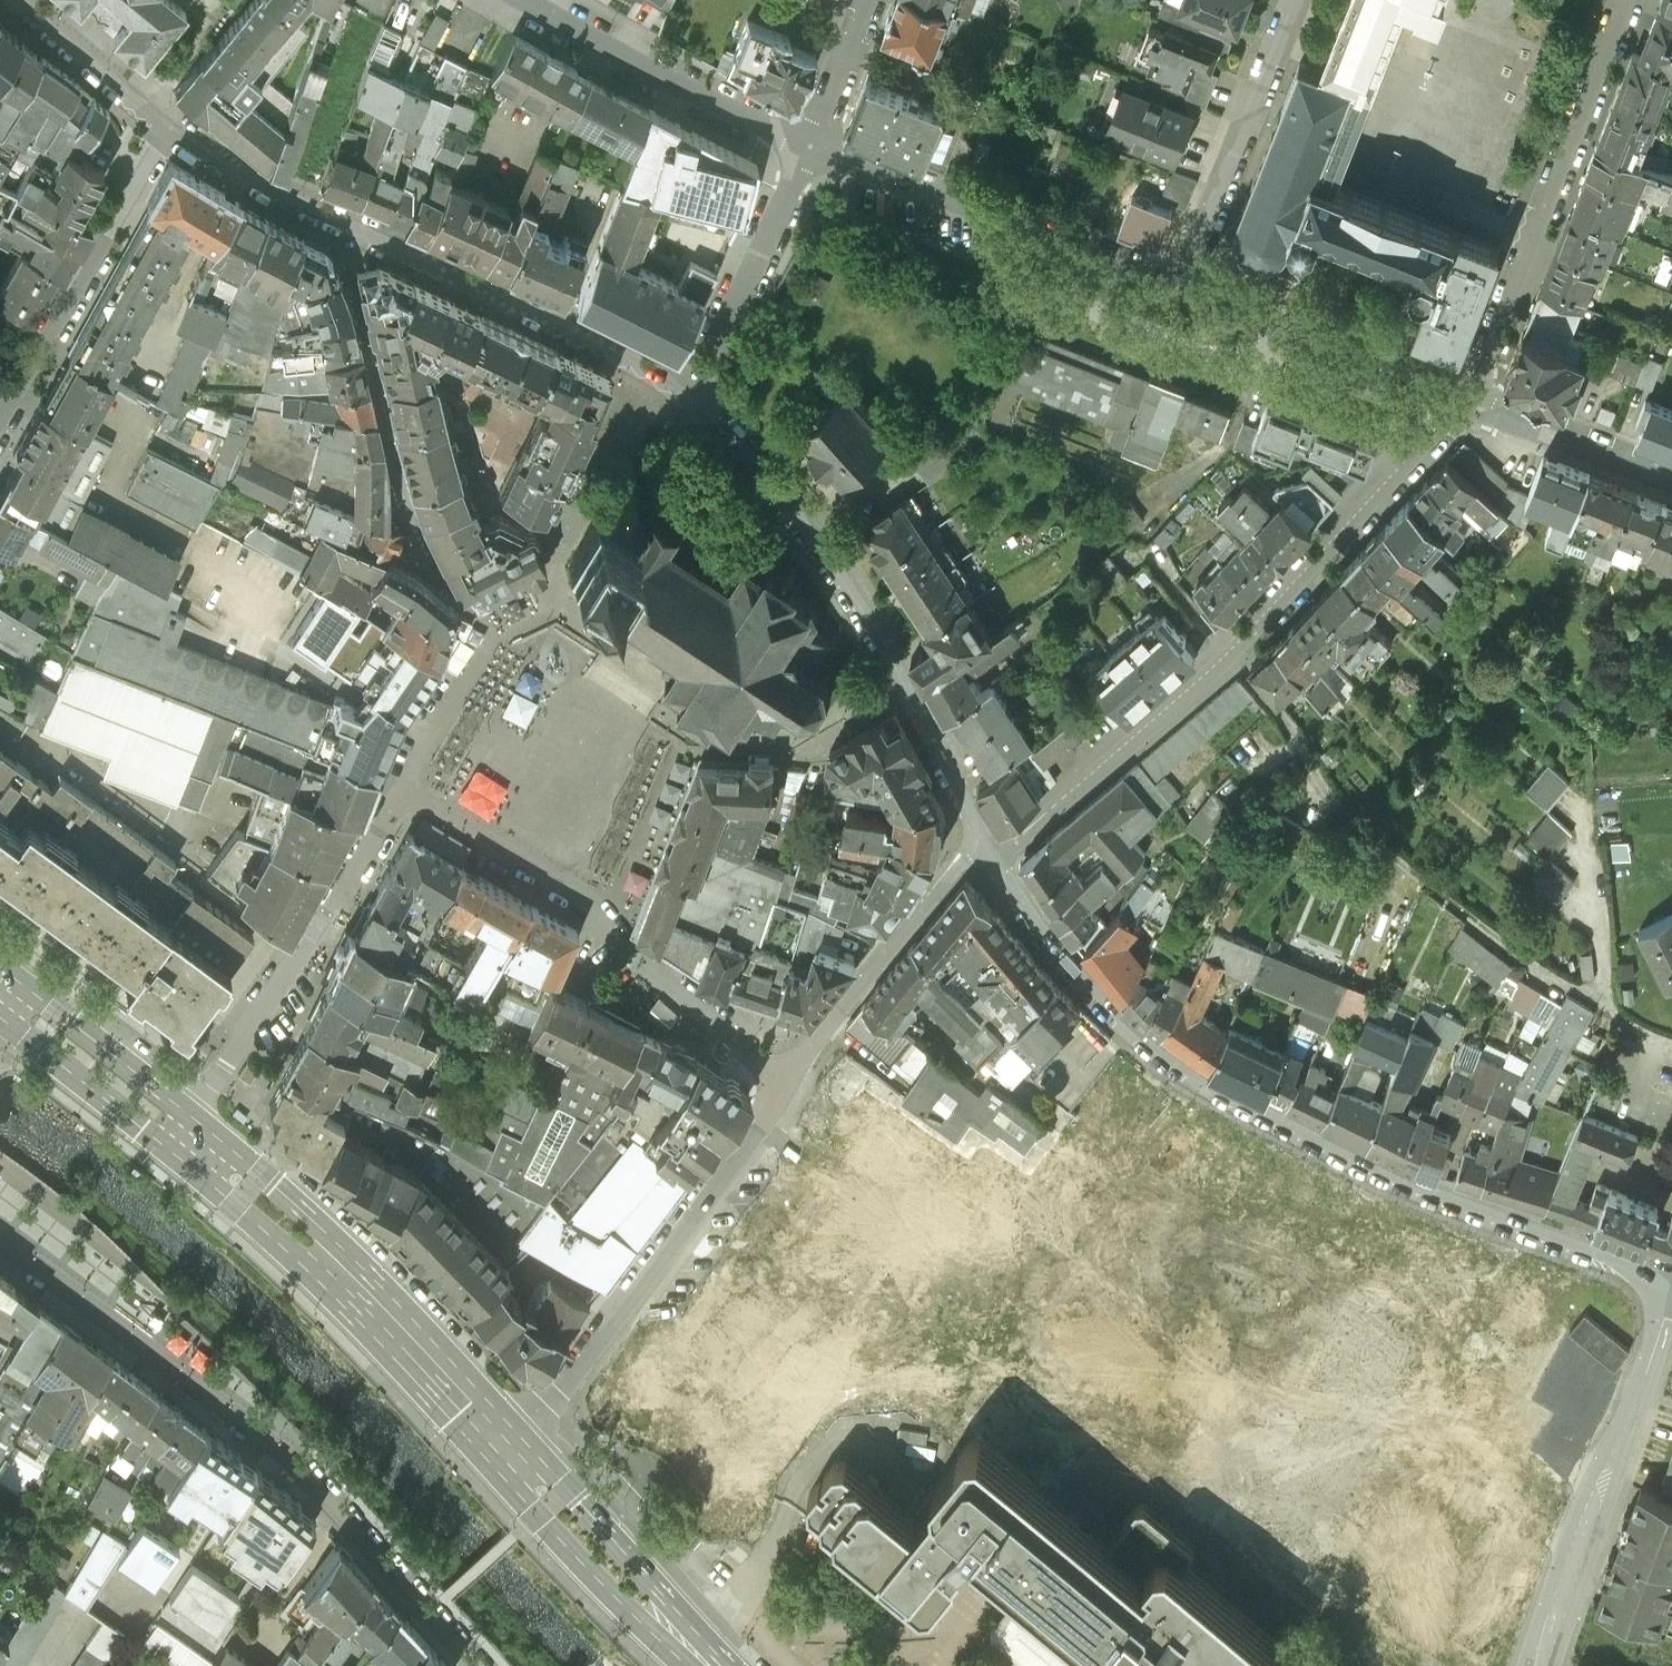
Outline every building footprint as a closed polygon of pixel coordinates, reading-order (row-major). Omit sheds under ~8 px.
[(76,4),(75,5),(80,9),(83,4),(82,4),(86,0),(71,0),(76,4)] [(133,16),(119,34),(118,33),(115,37),(119,41),(120,40),(140,57),(140,58),(144,61),(148,57),(147,57),(182,14),(183,14),(186,10),(182,6),(182,7),(173,0),(113,0),(133,16)] [(202,59),(202,58),(175,90),(206,116),(207,114),(268,164),(292,97),(264,74),(306,24),(292,13),(302,1),(303,0),(251,0),(202,59)] [(326,0),(303,0),(302,1),(325,15),(330,2),(327,1),(326,0)] [(349,0),(331,0),(330,2),(325,15),(324,16),(343,26),(353,3),(349,0)] [(668,10),(671,0),(652,0),(668,10)] [(933,0),(898,0),(884,34),(917,47),(915,52),(931,58),(933,52),(940,54),(949,29),(943,27),(951,7),(933,0)] [(951,7),(966,13),(971,0),(933,0),(951,7)] [(1182,5),(1170,0),(1163,0),(1159,11),(1195,25),(1199,27),(1203,15),(1182,6),(1182,5)] [(1182,5),(1182,6),(1203,15),(1237,27),(1247,0),(1184,0),(1182,5)] [(1328,70),(1324,68),(1323,71),(1300,62),(1238,221),(1237,231),(1240,241),(1246,249),(1255,254),(1265,256),(1275,254),(1284,248),(1290,239),(1292,240),(1294,243),(1305,247),(1314,245),(1319,231),(1413,266),(1408,280),(1412,290),(1423,294),(1426,293),(1429,294),(1415,330),(1461,348),(1501,247),(1457,231),(1458,230),(1332,180),(1332,181),(1315,175),(1384,0),(1356,0),(1328,70)] [(1662,1),(1660,8),(1671,12),(1671,0),(1662,0),(1662,1)] [(1660,8),(1641,55),(1671,68),(1671,12),(1660,8)] [(436,10),(420,39),(433,46),(450,17),(436,10)] [(323,62),(343,26),(324,16),(308,56),(323,62)] [(789,34),(748,18),(728,70),(786,104),(797,99),(815,53),(787,42),(789,34)] [(420,39),(384,19),(367,59),(404,76),(420,39)] [(21,43),(0,25),(0,82),(21,43)] [(1190,38),(1166,29),(1165,31),(1150,25),(1140,50),(1156,56),(1152,67),(1168,73),(1167,77),(1186,84),(1196,59),(1211,65),(1217,50),(1217,48),(1190,38)] [(1199,27),(1195,25),(1190,38),(1217,48),(1217,50),(1227,54),(1232,40),(1199,27)] [(590,75),(513,32),(490,73),(506,82),(503,87),(518,95),(521,91),(536,100),(534,104),(549,112),(552,107),(571,117),(572,113),(578,101),(578,102),(590,75)] [(433,46),(420,39),(404,76),(429,88),(445,53),(433,46)] [(0,82),(0,85),(5,88),(0,99),(0,131),(1,132),(26,88),(41,60),(21,43),(0,82)] [(1641,55),(1634,52),(1616,99),(1656,115),(1671,73),(1671,68),(1641,55)] [(467,65),(445,53),(429,88),(435,91),(452,99),(467,65)] [(323,62),(308,56),(300,77),(316,83),(323,62)] [(42,58),(41,60),(26,88),(1,132),(0,134),(0,172),(3,166),(9,156),(6,154),(38,100),(45,104),(27,136),(44,145),(47,141),(79,85),(64,72),(42,58)] [(404,76),(367,59),(356,91),(378,104),(368,134),(369,134),(382,139),(404,76)] [(467,65),(452,99),(442,127),(465,135),(490,73),(467,65)] [(1219,74),(1198,66),(1186,98),(1206,106),(1219,74)] [(594,77),(590,75),(578,102),(572,113),(577,116),(634,147),(650,108),(613,88),(594,77)] [(965,133),(961,130),(965,118),(946,111),(947,106),(920,96),(923,90),(888,77),(886,83),(868,75),(856,104),(858,104),(850,124),(855,132),(946,168),(950,157),(956,158),(961,157),(966,153),(969,149),(970,143),(969,138),(965,133)] [(382,139),(362,200),(389,212),(391,212),(403,179),(398,177),(392,175),(408,118),(421,123),(422,124),(435,91),(429,88),(404,76),(382,139)] [(300,77),(283,130),(269,165),(284,171),(316,83),(300,77)] [(79,85),(47,141),(62,150),(73,129),(92,96),(79,85)] [(1191,115),(1125,89),(1108,131),(1175,157),(1180,144),(1182,144),(1187,142),(1190,134),(1188,129),(1186,128),(1191,115)] [(435,91),(422,124),(421,123),(417,133),(413,131),(408,143),(398,177),(403,179),(391,212),(408,220),(421,186),(434,148),(442,127),(452,99),(435,91)] [(92,96),(73,129),(78,132),(69,149),(80,155),(88,140),(89,141),(108,109),(92,96)] [(1656,115),(1616,99),(1598,146),(1638,161),(1656,115)] [(758,165),(650,108),(634,147),(620,183),(623,184),(660,194),(743,216),(758,165)] [(439,150),(425,187),(421,186),(408,220),(428,229),(448,178),(461,145),(465,135),(442,127),(434,148),(439,150)] [(348,143),(340,140),(334,154),(333,154),(321,185),(362,200),(382,139),(369,134),(363,153),(346,147),(348,143)] [(1076,147),(1062,142),(1052,169),(1066,174),(1076,147)] [(468,148),(461,145),(448,178),(455,182),(459,173),(470,169),(477,152),(473,150),(475,145),(470,143),(468,148)] [(1597,145),(1587,173),(1627,188),(1629,183),(1631,177),(1666,191),(1671,196),(1671,175),(1638,161),(1598,146),(1597,145)] [(1089,152),(1076,147),(1066,174),(1078,179),(1089,152)] [(554,155),(540,149),(533,163),(547,169),(554,155)] [(547,169),(526,217),(546,226),(549,227),(577,161),(555,152),(554,155),(547,169)] [(96,183),(82,175),(89,162),(80,156),(72,169),(62,187),(53,205),(76,219),(96,183)] [(52,168),(35,157),(26,174),(19,187),(29,192),(37,196),(46,179),(52,168)] [(72,169),(57,160),(52,168),(46,179),(62,187),(72,169)] [(241,203),(172,163),(150,204),(153,206),(150,211),(178,227),(181,222),(217,243),(225,227),(241,203)] [(505,214),(483,259),(507,270),(525,220),(526,217),(547,169),(533,163),(518,198),(520,200),(513,217),(505,214)] [(3,166),(0,172),(0,182),(7,185),(14,172),(3,166)] [(26,174),(15,168),(14,172),(7,185),(17,191),(19,187),(26,174)] [(1196,180),(1174,171),(1163,198),(1186,207),(1196,180)] [(1627,188),(1587,173),(1572,211),(1618,229),(1619,229),(1634,192),(1634,191),(1627,188)] [(455,182),(448,178),(428,229),(426,233),(481,258),(483,259),(505,214),(509,206),(455,182)] [(62,187),(46,179),(37,196),(53,205),(62,187)] [(7,210),(17,191),(7,185),(0,182),(0,207),(7,210)] [(1649,191),(1629,183),(1627,188),(1634,191),(1634,192),(1647,197),(1649,191)] [(623,184),(599,245),(634,263),(660,194),(623,184)] [(37,196),(29,192),(25,199),(21,196),(17,202),(42,216),(45,211),(52,214),(42,230),(81,251),(94,228),(76,219),(53,205),(37,196)] [(1172,211),(1133,196),(1119,231),(1134,237),(1135,235),(1159,244),(1172,211)] [(225,227),(217,243),(213,252),(227,259),(221,271),(240,280),(245,266),(268,218),(241,203),(225,227)] [(7,210),(0,224),(0,236),(24,250),(29,254),(41,230),(7,210)] [(150,211),(72,350),(102,366),(102,367),(111,372),(189,234),(178,227),(150,211)] [(1618,229),(1572,211),(1557,248),(1599,264),(1603,266),(1608,254),(1616,257),(1623,240),(1615,237),(1618,229)] [(546,226),(526,217),(525,220),(507,270),(562,295),(584,243),(565,234),(561,242),(542,234),(546,226)] [(240,280),(227,314),(220,329),(235,337),(227,355),(247,365),(255,347),(272,355),(281,317),(284,318),(288,298),(289,292),(296,266),(305,238),(268,218),(245,266),(240,280)] [(81,251),(42,230),(30,254),(60,271),(67,275),(81,251)] [(324,248),(305,238),(296,266),(305,270),(311,284),(337,274),(332,255),(329,250),(324,248)] [(634,263),(599,245),(576,301),(675,351),(714,273),(692,260),(679,285),(634,263)] [(1599,264),(1557,248),(1542,288),(1583,304),(1599,264)] [(24,250),(0,290),(0,299),(34,318),(60,271),(30,254),(29,254),(24,250)] [(450,297),(415,281),(413,283),(390,272),(390,269),(379,264),(357,268),(373,336),(377,337),(379,352),(412,344),(434,358),(437,351),(444,349),(446,354),(451,352),(452,357),(457,355),(464,359),(464,358),(481,315),(448,299),(450,297)] [(311,284),(309,285),(316,311),(319,310),(349,298),(340,273),(311,284)] [(1007,283),(987,276),(983,288),(1003,296),(1007,283)] [(1583,304),(1542,288),(1524,332),(1586,356),(1603,312),(1583,304)] [(227,314),(188,297),(176,325),(186,330),(213,341),(220,329),(227,314)] [(299,298),(288,298),(284,318),(284,323),(288,321),(303,316),(299,298)] [(349,298),(319,310),(323,325),(354,317),(349,298)] [(1603,312),(1586,356),(1586,357),(1584,362),(1612,373),(1619,356),(1608,352),(1620,319),(1603,312)] [(513,329),(510,328),(509,328),(481,315),(464,358),(534,391),(553,349),(527,337),(528,336),(525,335),(524,335),(512,330),(513,329)] [(303,316),(288,321),(288,335),(292,334),(292,333),(305,330),(307,330),(303,316)] [(307,330),(305,330),(309,346),(359,338),(354,317),(323,325),(307,330)] [(1231,408),(1027,329),(1023,339),(1022,338),(1007,378),(1102,416),(1101,418),(1117,425),(1111,440),(1158,459),(1175,415),(1222,434),(1231,408)] [(213,341),(186,330),(155,400),(183,413),(213,341)] [(1586,356),(1524,332),(1506,378),(1510,387),(1573,412),(1582,392),(1579,391),(1584,377),(1579,375),(1584,362),(1586,357),(1586,356)] [(309,346),(280,350),(281,358),(277,359),(277,363),(325,357),(326,361),(362,352),(359,338),(309,346)] [(412,344),(379,352),(388,385),(398,435),(444,420),(437,386),(439,382),(434,358),(412,344)] [(574,358),(554,349),(553,349),(534,391),(550,399),(584,415),(604,373),(574,359),(574,358)] [(102,366),(72,350),(42,402),(81,423),(84,425),(114,374),(111,372),(102,367),(102,366)] [(362,352),(326,361),(271,369),(266,392),(287,392),(325,391),(338,391),(371,391),(362,352)] [(1663,363),(1648,357),(1637,384),(1652,390),(1663,363)] [(827,396),(808,413),(813,418),(799,431),(812,445),(810,446),(831,468),(832,466),(845,481),(863,464),(865,465),(874,456),(873,455),(892,438),(846,388),(832,401),(827,396)] [(371,391),(338,391),(338,399),(304,395),(286,395),(287,392),(266,392),(265,392),(253,392),(250,403),(247,417),(252,418),(255,419),(261,405),(344,415),(377,419),(371,391)] [(250,403),(229,398),(225,410),(247,417),(250,403)] [(550,399),(522,457),(516,455),(500,489),(544,510),(559,478),(565,481),(594,419),(584,415),(550,399)] [(1307,414),(1269,399),(1259,426),(1253,440),(1291,455),(1297,441),(1346,460),(1356,434),(1315,418),(1314,421),(1305,418),(1307,414)] [(0,474),(0,496),(33,514),(33,513),(81,423),(42,402),(40,400),(0,474)] [(1646,402),(1638,424),(1644,426),(1639,438),(1655,444),(1656,444),(1671,450),(1671,412),(1646,402)] [(507,416),(485,406),(475,427),(486,432),(497,437),(507,416)] [(169,407),(148,447),(171,457),(190,419),(169,407)] [(377,419),(344,415),(340,438),(384,448),(385,448),(380,432),(377,419)] [(340,438),(265,422),(255,419),(252,418),(235,454),(354,496),(353,509),(366,514),(386,521),(386,472),(384,448),(340,438)] [(444,420),(398,435),(413,491),(460,477),(444,420)] [(1244,420),(1234,445),(1249,451),(1253,440),(1259,426),(1244,420)] [(928,438),(918,427),(898,445),(930,482),(997,437),(985,432),(986,427),(982,422),(946,448),(933,434),(928,438)] [(486,432),(480,444),(483,454),(489,457),(498,438),(497,437),(486,432)] [(1378,442),(1356,434),(1346,460),(1368,469),(1378,442)] [(1507,482),(1464,442),(1448,459),(1508,515),(1518,524),(1527,502),(1526,502),(1528,496),(1529,495),(1506,486),(1507,482)] [(302,571),(201,516),(220,484),(216,480),(171,457),(148,447),(147,447),(125,488),(199,526),(180,560),(181,561),(168,585),(283,646),(289,633),(314,578),(303,572),(302,571)] [(1529,495),(1528,496),(1547,504),(1563,466),(1543,458),(1529,495)] [(1508,515),(1448,459),(1428,481),(1457,508),(1469,495),(1473,499),(1470,502),(1497,527),(1508,515)] [(1589,476),(1563,466),(1547,504),(1564,510),(1562,517),(1556,514),(1556,515),(1555,515),(1545,539),(1562,545),(1565,537),(1589,476)] [(1613,486),(1589,476),(1565,537),(1589,546),(1613,486)] [(478,522),(467,500),(460,477),(413,491),(420,511),(424,521),(443,562),(460,596),(479,585),(481,588),(511,573),(514,578),(545,562),(532,536),(527,526),(497,512),(478,522)] [(1313,526),(1283,499),(1271,513),(1267,509),(1270,506),(1245,483),(1243,484),(1240,479),(1227,489),(1293,549),(1313,527),(1313,526)] [(1309,480),(1278,487),(1274,491),(1283,499),(1313,526),(1334,503),(1309,480)] [(1428,481),(1409,501),(1439,529),(1446,521),(1457,508),(1428,481)] [(310,492),(288,484),(279,503),(300,513),(310,492)] [(1589,546),(1585,558),(1595,561),(1599,550),(1613,556),(1637,495),(1613,486),(1589,546)] [(1293,549),(1227,489),(1219,497),(1224,502),(1219,506),(1247,532),(1251,527),(1255,530),(1243,543),(1272,570),(1271,570),(1272,571),(1293,549)] [(353,509),(310,492),(300,513),(328,526),(331,528),(358,538),(366,514),(353,509)] [(913,493),(862,527),(874,545),(873,545),(884,561),(885,560),(926,533),(916,518),(920,515),(922,506),(913,493)] [(1637,495),(1613,556),(1628,561),(1636,541),(1646,545),(1662,505),(1637,495)] [(0,496),(0,542),(12,549),(27,521),(42,529),(37,539),(85,565),(106,578),(116,558),(66,531),(33,513),(33,514),(0,496)] [(1144,516),(1129,497),(1110,512),(1125,531),(1144,516)] [(1439,529),(1409,501),(1386,526),(1423,560),(1460,593),(1470,581),(1444,557),(1439,557),(1432,550),(1446,535),(1439,529)] [(180,560),(80,505),(66,531),(116,558),(168,585),(181,561),(180,560)] [(679,524),(660,512),(664,507),(661,505),(657,511),(653,509),(651,512),(655,514),(653,517),(644,511),(638,520),(626,512),(625,509),(622,509),(623,513),(615,525),(596,514),(568,560),(584,571),(576,583),(572,583),(573,587),(577,586),(577,587),(590,595),(584,604),(593,609),(591,612),(588,610),(586,613),(589,615),(588,617),(591,619),(591,618),(610,630),(610,631),(613,633),(614,631),(617,633),(619,630),(616,628),(623,617),(641,629),(639,634),(641,636),(644,631),(663,643),(660,647),(663,649),(666,645),(684,657),(682,660),(673,654),(664,667),(674,673),(672,675),(669,673),(667,676),(670,678),(669,680),(671,680),(668,684),(671,686),(673,682),(687,691),(685,695),(681,696),(681,700),(685,699),(711,715),(711,719),(715,719),(714,714),(716,711),(730,719),(728,723),(731,725),(733,721),(734,722),(735,721),(748,722),(749,725),(752,723),(750,720),(756,712),(776,725),(791,702),(792,702),(794,699),(803,705),(803,709),(806,709),(807,705),(819,703),(822,706),(824,704),(822,701),(829,690),(833,691),(834,687),(830,687),(827,674),(830,672),(828,669),(825,671),(816,665),(818,662),(817,661),(833,638),(813,625),(818,617),(822,617),(822,614),(818,614),(813,602),(814,601),(812,600),(814,597),(812,595),(809,598),(796,589),(798,586),(802,585),(801,581),(797,582),(772,566),(771,561),(768,562),(769,566),(766,570),(753,561),(755,558),(752,556),(750,559),(748,558),(748,560),(744,558),(742,561),(746,563),(744,566),(734,560),(725,573),(735,579),(733,581),(715,569),(718,565),(715,563),(712,567),(694,555),(696,551),(693,549),(691,553),(672,542),(679,530),(683,532),(685,530),(681,527),(686,521),(683,519),(679,524)] [(1662,505),(1646,545),(1644,550),(1660,556),(1659,557),(1660,558),(1663,551),(1671,554),(1671,509),(1662,505)] [(386,521),(366,514),(358,538),(331,528),(328,526),(325,530),(387,556),(395,548),(403,527),(386,521)] [(1171,516),(1154,533),(1165,544),(1181,526),(1171,516)] [(1465,533),(1453,522),(1450,525),(1446,521),(1439,529),(1446,535),(1455,544),(1465,533)] [(1423,560),(1386,526),(1364,551),(1396,580),(1401,584),(1410,575),(1423,560)] [(387,556),(325,530),(303,572),(338,593),(364,609),(373,595),(375,592),(335,567),(340,556),(377,571),(372,579),(374,581),(380,585),(393,593),(399,597),(400,596),(448,628),(452,612),(446,600),(416,574),(387,556)] [(926,533),(885,560),(907,594),(957,560),(948,546),(941,545),(936,548),(926,533)] [(1243,543),(1242,542),(1229,555),(1227,554),(1223,559),(1255,588),(1271,570),(1272,570),(1243,543)] [(1364,551),(1342,574),(1375,603),(1388,589),(1396,580),(1364,551)] [(1223,559),(1218,564),(1219,566),(1206,581),(1204,578),(1196,587),(1200,591),(1227,616),(1235,607),(1236,608),(1255,588),(1223,559)] [(957,560),(907,594),(930,627),(970,600),(960,585),(966,581),(967,575),(957,560)] [(85,565),(72,589),(94,603),(106,578),(85,565)] [(1375,603),(1342,574),(1318,600),(1379,656),(1392,642),(1365,616),(1375,603)] [(1448,605),(1420,580),(1418,582),(1410,575),(1401,584),(1419,602),(1437,617),(1448,605)] [(314,578),(289,633),(313,646),(331,608),(338,593),(314,578)] [(1401,584),(1396,580),(1388,589),(1392,593),(1389,596),(1408,614),(1419,602),(1401,584)] [(1227,616),(1200,591),(1193,600),(1215,629),(1227,616)] [(364,609),(338,593),(331,608),(391,648),(400,632),(364,609)] [(448,628),(400,596),(399,597),(397,601),(389,615),(385,613),(387,609),(386,604),(373,595),(364,609),(400,632),(439,657),(448,628)] [(930,627),(929,628),(937,640),(912,657),(927,682),(962,657),(993,634),(970,600),(930,627)] [(1379,656),(1318,600),(1298,621),(1292,627),(1293,627),(1325,658),(1338,646),(1366,671),(1379,656)] [(27,655),(42,628),(0,602),(0,639),(27,655)] [(1161,615),(1158,612),(1092,669),(1095,672),(1091,675),(1113,701),(1117,698),(1131,714),(1159,689),(1158,688),(1168,679),(1169,680),(1197,656),(1183,641),(1187,637),(1165,612),(1161,615)] [(993,634),(962,657),(970,669),(975,665),(979,671),(1026,637),(1013,619),(993,634)] [(1325,658),(1293,627),(1277,645),(1301,674),(1327,703),(1338,692),(1319,669),(1325,658)] [(439,657),(400,632),(391,648),(367,689),(392,703),(404,709),(439,657)] [(313,646),(289,633),(283,646),(331,671),(334,666),(322,651),(313,646)] [(227,662),(207,655),(208,653),(206,653),(206,654),(186,647),(187,645),(185,644),(185,646),(164,638),(147,680),(235,715),(272,730),(329,752),(351,699),(338,695),(334,703),(332,702),(333,701),(332,700),(331,702),(311,695),(312,693),(311,692),(310,694),(290,687),(291,685),(290,684),(289,686),(270,679),(270,677),(269,676),(268,678),(249,671),(249,669),(248,669),(248,670),(228,663),(228,661),(227,661),(227,662)] [(1301,674),(1277,645),(1252,667),(1277,695),(1301,674)] [(147,680),(72,650),(56,685),(44,711),(39,721),(39,722),(39,723),(114,751),(106,770),(200,806),(217,760),(218,757),(235,715),(147,680)] [(962,657),(927,682),(946,715),(957,708),(983,690),(970,669),(962,657)] [(56,685),(33,672),(20,699),(44,711),(56,685)] [(1240,676),(1125,773),(1159,810),(1174,796),(1158,777),(1257,694),(1240,676)] [(983,690),(957,708),(996,765),(1033,740),(1014,713),(1016,711),(1007,699),(1005,700),(994,683),(983,690)] [(0,688),(0,701),(10,706),(16,696),(0,688)] [(1338,692),(1327,703),(1333,711),(1345,699),(1338,692)] [(364,703),(351,699),(329,752),(329,753),(330,751),(377,770),(404,709),(392,703),(364,703)] [(897,709),(835,745),(827,791),(890,803),(941,802),(929,782),(931,781),(922,765),(923,764),(912,743),(913,743),(898,715),(899,714),(897,709)] [(272,730),(235,715),(218,757),(217,760),(263,779),(264,778),(279,784),(355,811),(360,813),(377,770),(330,751),(329,753),(324,765),(323,765),(323,766),(313,762),(314,757),(288,747),(282,761),(259,751),(264,738),(268,740),(272,730)] [(1073,716),(1035,746),(1045,759),(1058,748),(1063,754),(1077,743),(1072,737),(1083,729),(1073,716)] [(59,773),(51,784),(0,746),(0,887),(126,980),(193,889),(167,870),(175,859),(59,773)] [(776,763),(708,760),(665,864),(734,892),(735,893),(752,853),(774,800),(776,763)] [(1017,760),(979,788),(1004,827),(1041,798),(1037,794),(1038,793),(1017,760)] [(1549,763),(1526,789),(1548,808),(1571,782),(1549,763)] [(474,765),(458,799),(491,815),(508,781),(474,765)] [(1125,773),(1027,855),(1026,864),(1054,904),(1084,879),(1065,852),(1094,829),(1113,853),(1127,871),(1140,855),(1148,846),(1135,833),(1159,810),(1125,773)] [(355,811),(280,784),(279,784),(264,778),(263,779),(243,831),(327,862),(355,811)] [(1216,786),(1189,820),(1207,835),(1232,803),(1216,786)] [(943,803),(901,804),(897,823),(895,836),(903,835),(938,852),(946,829),(948,815),(943,803)] [(1323,831),(1275,805),(1269,811),(1258,825),(1310,855),(1323,831)] [(891,815),(848,808),(847,829),(892,836),(895,836),(897,823),(890,821),(891,815)] [(1551,811),(1528,838),(1550,857),(1573,831),(1551,811)] [(847,829),(836,827),(835,840),(845,841),(847,829)] [(243,831),(237,829),(206,871),(289,932),(327,862),(243,831)] [(938,852),(903,835),(895,836),(892,836),(847,829),(845,841),(884,846),(885,843),(891,843),(884,858),(925,872),(938,852)] [(410,831),(408,830),(404,839),(401,845),(371,902),(396,915),(404,900),(423,910),(423,905),(424,902),(435,908),(437,908),(461,863),(422,839),(423,838),(421,837),(421,836),(413,831),(412,832),(410,830),(410,831)] [(1612,841),(1614,859),(1631,857),(1628,839),(1612,841)] [(925,872),(884,858),(877,871),(871,868),(873,864),(835,852),(831,866),(911,893),(925,872)] [(752,853),(735,893),(734,892),(720,925),(732,930),(730,936),(747,943),(748,941),(755,944),(757,941),(758,937),(762,939),(777,893),(787,868),(752,853)] [(1113,853),(1102,863),(1120,880),(1120,879),(1127,871),(1113,853)] [(1127,871),(1120,879),(1132,892),(1151,866),(1140,855),(1127,871)] [(1575,879),(1550,857),(1535,874),(1560,896),(1575,879)] [(461,863),(437,908),(435,908),(432,914),(435,924),(446,930),(450,921),(457,909),(462,911),(481,875),(461,863)] [(734,892),(665,864),(640,925),(702,967),(703,967),(720,925),(734,892)] [(831,866),(830,865),(821,894),(820,895),(842,902),(853,905),(852,909),(882,918),(883,922),(891,925),(897,911),(911,893),(831,866)] [(1098,866),(1084,879),(1097,893),(1112,880),(1098,866)] [(1560,896),(1535,874),(1524,886),(1550,907),(1560,896)] [(530,902),(481,875),(462,911),(457,909),(450,921),(478,937),(464,961),(484,973),(510,930),(530,902)] [(967,878),(914,941),(935,962),(959,940),(968,932),(994,909),(967,878)] [(1054,904),(1051,907),(1064,923),(1068,919),(1068,918),(1089,900),(1097,893),(1084,879),(1054,904)] [(821,894),(794,884),(788,898),(808,905),(808,906),(828,915),(834,918),(842,902),(820,895),(821,894)] [(193,889),(126,980),(185,1024),(252,932),(193,889)] [(1142,912),(1128,898),(1121,908),(1122,909),(1121,910),(1136,924),(1142,912)] [(1089,900),(1068,918),(1068,919),(1064,923),(1075,936),(1099,913),(1089,900)] [(396,915),(371,902),(355,932),(407,959),(417,936),(421,928),(411,923),(408,929),(393,921),(396,915)] [(576,927),(530,902),(510,930),(484,973),(503,984),(519,955),(515,953),(523,937),(536,943),(528,960),(557,970),(576,927)] [(828,915),(808,906),(804,919),(798,939),(777,1003),(804,1013),(817,1008),(856,961),(818,947),(828,915)] [(994,909),(968,932),(978,945),(991,960),(1017,936),(995,908),(994,909)] [(1121,910),(1086,949),(1127,998),(1140,974),(1129,960),(1137,953),(1124,938),(1136,924),(1121,910)] [(1639,928),(1667,983),(1671,980),(1671,911),(1639,928)] [(804,919),(787,913),(781,933),(798,939),(804,919)] [(424,918),(416,914),(411,923),(421,928),(424,922),(424,918)] [(1513,962),(1462,923),(1450,944),(1499,983),(1513,962)] [(732,930),(720,925),(703,967),(702,967),(698,976),(728,987),(747,943),(730,936),(732,930)] [(1193,979),(1187,994),(1185,993),(1184,996),(1201,1008),(1225,957),(1244,965),(1238,979),(1248,983),(1249,981),(1255,969),(1266,945),(1218,925),(1205,949),(1207,949),(1193,979)] [(407,959),(355,932),(342,957),(397,986),(402,976),(410,961),(407,959)] [(978,945),(968,932),(959,940),(964,945),(970,951),(978,945)] [(755,944),(748,941),(747,943),(728,987),(777,1003),(798,939),(781,933),(770,971),(759,968),(768,946),(757,941),(755,944)] [(441,949),(417,936),(407,959),(410,961),(433,973),(441,949)] [(1017,936),(991,960),(1014,988),(1041,964),(1017,936)] [(1140,974),(1127,998),(1146,1019),(1163,987),(1154,982),(1173,946),(1159,939),(1140,974)] [(914,941),(877,986),(909,1014),(910,1013),(926,996),(918,989),(922,983),(968,1027),(982,1013),(935,962),(914,941)] [(964,945),(947,961),(953,968),(962,960),(971,953),(970,951),(964,945)] [(1348,978),(1266,945),(1255,969),(1309,997),(1298,1016),(1316,1025),(1325,1030),(1348,978)] [(464,961),(441,949),(433,973),(472,993),(484,973),(464,961)] [(1592,951),(1581,952),(1583,975),(1594,974),(1592,951)] [(971,953),(962,960),(969,969),(978,961),(971,953)] [(397,986),(342,957),(329,983),(365,1002),(375,1009),(417,1027),(425,1010),(422,1009),(420,1014),(400,1005),(395,1006),(389,1003),(397,986)] [(962,960),(953,968),(961,976),(966,972),(969,969),(962,960)] [(1058,984),(1041,964),(1014,988),(991,960),(981,970),(991,981),(981,989),(969,998),(975,1004),(987,994),(997,1007),(1004,1000),(1020,1019),(1058,984)] [(947,961),(940,967),(946,974),(953,968),(947,961)] [(961,976),(953,968),(946,974),(954,982),(961,976)] [(1193,979),(1172,970),(1163,987),(1146,1019),(1161,1031),(1184,996),(1185,993),(1187,994),(1193,979)] [(981,989),(966,972),(961,976),(954,982),(969,998),(981,989)] [(503,984),(484,973),(472,993),(521,1020),(532,999),(503,984)] [(1541,987),(1521,975),(1510,997),(1530,1010),(1541,987)] [(416,978),(409,979),(402,976),(397,986),(421,998),(428,984),(416,978)] [(588,998),(549,980),(530,1024),(565,1041),(566,1042),(576,1027),(588,998)] [(1248,983),(1237,1006),(1254,1014),(1265,989),(1249,981),(1248,983)] [(365,1002),(329,983),(306,1029),(362,1059),(363,1060),(374,1067),(396,1077),(413,1084),(433,1036),(422,1031),(422,1030),(417,1027),(375,1009),(365,1002)] [(1058,984),(1006,1036),(991,1051),(998,1056),(1020,1033),(1041,1054),(1070,1025),(1067,1023),(1082,1008),(1058,984)] [(909,1014),(877,986),(866,1000),(891,1022),(902,1024),(909,1014)] [(1562,1001),(1541,987),(1530,1010),(1550,1022),(1562,1001)] [(1514,1086),(1513,1087),(1542,1099),(1595,1008),(1568,991),(1562,1001),(1550,1022),(1518,1078),(1514,1086)] [(1004,1000),(997,1007),(987,994),(975,1004),(982,1013),(1004,1034),(1020,1019),(1004,1000)] [(1201,1008),(1184,996),(1161,1031),(1210,1065),(1228,1027),(1201,1008)] [(588,998),(576,1027),(566,1042),(565,1041),(554,1060),(539,1088),(588,1114),(594,1105),(604,1087),(610,1090),(621,1065),(620,1065),(639,1024),(598,1003),(588,998)] [(891,1022),(866,1000),(848,1022),(893,1058),(916,1030),(909,1025),(902,1024),(891,1022)] [(461,1018),(429,1002),(425,1010),(417,1027),(422,1030),(422,1031),(433,1036),(450,1044),(461,1018)] [(925,1021),(917,1014),(910,1013),(909,1014),(902,1024),(909,1025),(916,1030),(916,1031),(925,1021)] [(1004,1034),(982,1013),(968,1027),(954,1042),(978,1065),(991,1051),(1006,1036),(1004,1034)] [(1409,1034),(1367,1015),(1357,1039),(1374,1046),(1400,1058),(1409,1034)] [(1316,1025),(1298,1016),(1293,1030),(1310,1037),(1316,1025)] [(1285,1048),(1230,1022),(1228,1027),(1210,1065),(1266,1093),(1270,1084),(1285,1048)] [(610,1090),(604,1087),(594,1105),(588,1114),(576,1130),(590,1140),(610,1116),(610,1115),(623,1098),(638,1076),(642,1068),(642,1067),(659,1034),(639,1024),(620,1065),(621,1065),(610,1090)] [(1400,1058),(1395,1071),(1413,1081),(1435,1035),(1413,1024),(1409,1034),(1400,1058)] [(362,1059),(306,1029),(294,1051),(336,1069),(339,1063),(392,1085),(396,1077),(374,1067),(363,1060),(362,1059)] [(1310,1037),(1293,1030),(1285,1048),(1270,1084),(1290,1094),(1299,1077),(1296,1070),(1310,1037)] [(1337,1038),(1324,1032),(1317,1047),(1331,1051),(1337,1038)] [(610,1115),(610,1116),(590,1140),(555,1183),(575,1198),(633,1128),(642,1134),(668,1096),(696,1053),(659,1034),(642,1067),(642,1068),(638,1076),(623,1098),(610,1115)] [(1357,1039),(1337,1086),(1351,1094),(1367,1061),(1374,1046),(1357,1039)] [(1317,1047),(1303,1079),(1299,1077),(1290,1094),(1286,1102),(1323,1120),(1336,1088),(1321,1081),(1326,1070),(1325,1067),(1331,1051),(1317,1047)] [(938,1049),(906,1093),(960,1131),(974,1112),(997,1129),(1000,1124),(1027,1143),(1046,1117),(990,1075),(983,1084),(938,1049)] [(336,1069),(294,1051),(281,1074),(306,1087),(345,1095),(352,1097),(393,1115),(422,1129),(431,1111),(389,1093),(392,1085),(339,1063),(336,1069)] [(668,1096),(642,1134),(670,1158),(673,1154),(690,1167),(691,1165),(686,1161),(695,1149),(700,1153),(711,1137),(706,1133),(729,1101),(733,1090),(724,1084),(726,1076),(724,1075),(725,1073),(696,1053),(668,1096)] [(1471,1086),(1462,1109),(1463,1109),(1462,1111),(1479,1118),(1495,1079),(1488,1076),(1496,1058),(1486,1053),(1477,1071),(1471,1086)] [(249,1059),(238,1073),(249,1080),(259,1066),(249,1059)] [(1367,1061),(1351,1094),(1368,1102),(1382,1069),(1367,1061)] [(1381,1109),(1368,1142),(1416,1167),(1431,1125),(1432,1123),(1417,1117),(1420,1108),(1411,1104),(1407,1111),(1399,1107),(1413,1081),(1395,1071),(1381,1109)] [(345,1095),(306,1087),(281,1074),(280,1077),(275,1092),(275,1107),(281,1120),(290,1131),(319,1157),(338,1123),(352,1097),(345,1095)] [(1495,1079),(1479,1118),(1497,1126),(1504,1108),(1513,1087),(1514,1086),(1518,1078),(1513,1075),(1507,1085),(1495,1079)] [(527,1085),(511,1076),(501,1103),(527,1115),(537,1092),(526,1087),(527,1085)] [(413,1084),(396,1077),(392,1085),(389,1093),(431,1111),(439,1096),(413,1084)] [(1471,1086),(1451,1077),(1442,1099),(1462,1109),(1471,1086)] [(1351,1094),(1337,1086),(1336,1088),(1323,1120),(1368,1142),(1381,1109),(1368,1102),(1351,1094)] [(485,1157),(437,1134),(416,1169),(508,1262),(530,1242),(515,1235),(546,1193),(555,1183),(590,1140),(576,1130),(588,1114),(539,1088),(537,1092),(527,1115),(519,1129),(499,1120),(499,1121),(492,1138),(485,1157)] [(393,1115),(352,1097),(338,1123),(417,1165),(435,1135),(422,1129),(393,1115)] [(1046,1117),(1044,1119),(1054,1127),(1060,1119),(1069,1125),(1076,1114),(1059,1099),(1046,1117)] [(1529,1115),(1504,1108),(1497,1126),(1489,1157),(1481,1188),(1546,1208),(1558,1178),(1542,1172),(1544,1166),(1528,1161),(1527,1165),(1515,1161),(1529,1115)] [(1558,1178),(1546,1208),(1565,1214),(1582,1221),(1590,1200),(1576,1194),(1592,1153),(1593,1153),(1596,1146),(1628,1158),(1640,1132),(1585,1111),(1560,1172),(1558,1178)] [(480,1113),(472,1129),(492,1138),(499,1121),(480,1113)] [(417,1165),(338,1123),(319,1157),(386,1219),(417,1165)] [(1452,1132),(1431,1125),(1416,1167),(1437,1174),(1452,1132)] [(642,1134),(633,1128),(575,1198),(565,1210),(597,1232),(608,1221),(667,1157),(669,1159),(670,1158),(642,1134)] [(1489,1157),(1466,1149),(1457,1180),(1481,1188),(1489,1157)] [(667,1157),(608,1221),(636,1242),(692,1168),(690,1167),(673,1154),(670,1158),(669,1159),(667,1157)] [(27,1170),(7,1155),(0,1165),(0,1169),(17,1182),(27,1170)] [(1560,1172),(1544,1166),(1542,1172),(1558,1178),(1560,1172)] [(508,1262),(416,1169),(387,1219),(465,1300),(495,1273),(495,1274),(508,1262)] [(1658,1207),(1597,1183),(1590,1200),(1582,1221),(1644,1244),(1652,1224),(1658,1207)] [(597,1232),(565,1210),(546,1193),(515,1235),(530,1242),(606,1282),(636,1242),(608,1221),(597,1232)] [(1652,1224),(1644,1244),(1671,1255),(1671,1220),(1669,1230),(1652,1224)] [(0,1273),(0,1286),(9,1292),(14,1283),(0,1273)] [(495,1274),(495,1273),(465,1300),(519,1359),(523,1354),(540,1363),(551,1346),(556,1350),(567,1332),(530,1310),(521,1304),(522,1303),(495,1274)] [(588,1301),(551,1277),(530,1310),(567,1332),(588,1301)] [(14,1283),(9,1292),(7,1296),(0,1309),(0,1312),(16,1321),(24,1325),(38,1301),(14,1283)] [(38,1301),(24,1325),(0,1367),(0,1396),(66,1435),(78,1441),(87,1425),(75,1418),(86,1399),(90,1392),(110,1356),(38,1301)] [(1630,1348),(1585,1311),(1569,1330),(1615,1367),(1630,1348)] [(5,1340),(16,1321),(0,1312),(0,1337),(5,1340)] [(110,1356),(90,1392),(112,1408),(134,1374),(110,1356)] [(157,1391),(134,1374),(112,1408),(123,1417),(133,1424),(157,1391)] [(119,1442),(107,1458),(108,1460),(105,1465),(114,1470),(112,1474),(130,1484),(135,1477),(134,1477),(158,1442),(157,1441),(181,1410),(157,1391),(133,1424),(119,1442)] [(0,1396),(0,1450),(5,1453),(7,1450),(14,1454),(18,1446),(28,1452),(35,1442),(49,1451),(54,1443),(59,1446),(66,1435),(0,1396)] [(98,1408),(86,1399),(75,1418),(87,1425),(98,1408)] [(181,1410),(157,1441),(158,1442),(169,1450),(155,1471),(168,1480),(203,1427),(181,1410)] [(123,1417),(110,1435),(119,1442),(133,1424),(123,1417)] [(97,1431),(87,1425),(78,1441),(77,1442),(87,1447),(89,1443),(97,1431)] [(258,1468),(203,1427),(168,1480),(166,1485),(205,1508),(209,1502),(227,1513),(258,1468)] [(980,1439),(970,1439),(965,1446),(935,1483),(937,1492),(916,1517),(847,1460),(837,1461),(826,1474),(832,1479),(826,1485),(821,1481),(810,1494),(811,1503),(924,1596),(934,1595),(958,1566),(957,1557),(972,1538),(1006,1566),(1054,1605),(1045,1616),(1021,1597),(1013,1598),(992,1623),(993,1631),(1017,1650),(1005,1665),(1000,1661),(984,1662),(981,1665),(1099,1665),(1099,1659),(1107,1658),(1111,1652),(1128,1665),(1156,1665),(1172,1647),(1170,1637),(1176,1630),(1219,1665),(1263,1665),(1267,1661),(1272,1665),(1283,1653),(1282,1642),(1184,1562),(1194,1550),(1193,1542),(1145,1503),(1137,1504),(1106,1541),(1037,1485),(980,1439)] [(1655,1448),(1646,1445),(1643,1455),(1652,1458),(1655,1448)] [(105,1465),(87,1498),(114,1512),(130,1484),(112,1474),(114,1470),(105,1465)] [(301,1502),(258,1468),(227,1513),(217,1527),(232,1537),(227,1544),(231,1547),(258,1564),(263,1558),(278,1568),(314,1517),(299,1505),(301,1502)] [(1637,1473),(1633,1485),(1641,1488),(1648,1491),(1653,1478),(1637,1473)] [(1641,1488),(1620,1545),(1671,1564),(1671,1499),(1648,1491),(1641,1488)] [(799,1521),(793,1546),(813,1551),(819,1526),(799,1521)] [(179,1546),(142,1522),(116,1561),(154,1586),(179,1546)] [(103,1528),(73,1579),(73,1580),(66,1593),(67,1594),(86,1607),(116,1561),(128,1543),(114,1534),(113,1535),(103,1528)] [(337,1542),(302,1590),(314,1599),(312,1601),(321,1608),(323,1606),(332,1613),(329,1616),(325,1613),(303,1643),(316,1653),(320,1647),(370,1578),(337,1542)] [(1620,1545),(1600,1603),(1671,1628),(1671,1564),(1620,1545)] [(193,1565),(171,1596),(216,1628),(238,1597),(193,1565)] [(370,1578),(320,1647),(333,1659),(354,1630),(347,1625),(351,1620),(373,1644),(399,1611),(370,1578)] [(6,1644),(0,1654),(0,1665),(22,1665),(67,1594),(66,1593),(46,1579),(8,1641),(6,1644)] [(371,1648),(395,1665),(405,1665),(426,1640),(399,1611),(373,1644),(371,1648)] [(0,1636),(0,1654),(6,1644),(8,1641),(0,1636)] [(426,1640),(405,1665),(449,1665),(426,1640)] [(303,1643),(294,1655),(307,1664),(316,1653),(303,1643)] [(224,1644),(209,1665),(257,1665),(224,1644)] [(74,1665),(105,1665),(109,1661),(87,1647),(74,1665)] [(320,1647),(316,1653),(307,1664),(306,1665),(341,1665),(333,1659),(320,1647)] [(275,1665),(306,1665),(307,1664),(294,1655),(287,1650),(275,1665)] [(1107,1658),(1099,1659),(1099,1665),(1128,1665),(1111,1652),(1107,1658)]
